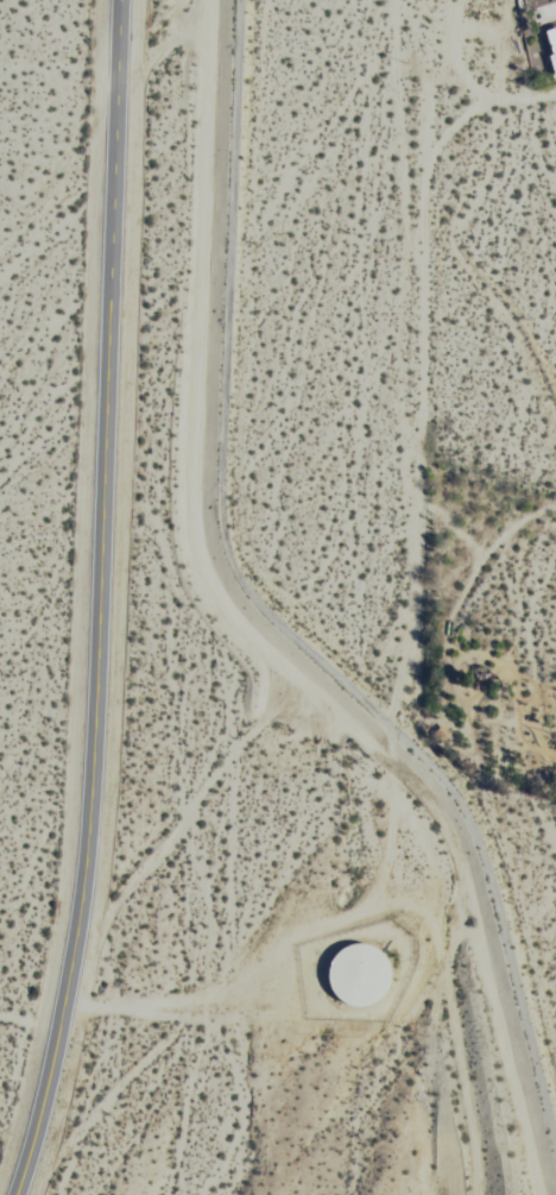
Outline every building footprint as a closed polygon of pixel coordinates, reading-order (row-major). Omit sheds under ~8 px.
[(554,78),(555,77),(555,27),(541,31),(554,78)]
